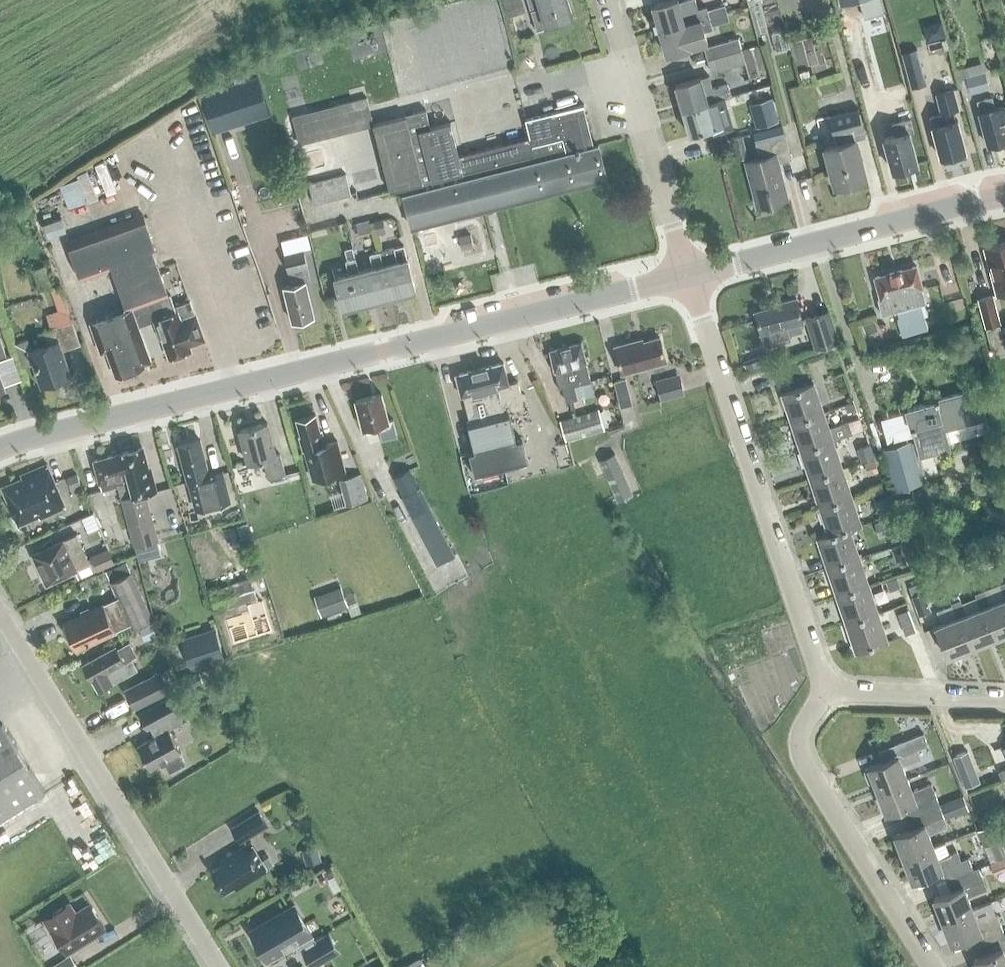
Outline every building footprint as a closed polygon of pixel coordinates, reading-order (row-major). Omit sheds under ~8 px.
[(507,16),(524,11),(521,0),(502,0),(507,16)] [(531,11),(537,31),(547,27),(546,24),(572,16),(567,0),(527,0),(531,11)] [(652,4),(657,21),(653,22),(655,29),(659,27),(726,9),(725,5),(707,10),(706,7),(698,9),(695,0),(682,0),(678,1),(677,0),(666,0),(652,4)] [(726,9),(659,27),(659,29),(666,54),(692,47),(692,46),(708,42),(703,27),(729,20),(726,11),(726,9)] [(737,38),(703,47),(707,59),(740,49),(737,38)] [(707,59),(710,72),(744,63),(740,49),(707,59)] [(926,85),(919,59),(918,59),(916,51),(903,55),(912,88),(926,85)] [(958,79),(965,78),(970,94),(990,88),(985,72),(983,63),(956,69),(958,79)] [(255,75),(201,93),(214,131),(267,113),(255,75)] [(700,76),(675,83),(681,108),(708,101),(715,99),(748,90),(746,85),(713,94),(708,76),(701,78),(700,76)] [(932,126),(941,158),(965,151),(957,121),(956,122),(953,111),(959,109),(953,89),(935,94),(941,114),(942,114),(945,123),(932,126)] [(749,95),(748,90),(715,99),(716,104),(749,95)] [(528,138),(457,156),(449,122),(429,127),(425,109),(404,114),(404,115),(373,123),(366,96),(291,114),(298,143),(373,124),(389,190),(402,187),(403,194),(403,195),(412,228),(606,179),(598,145),(594,146),(583,105),(524,120),(528,138)] [(772,97),(748,103),(754,127),(778,121),(772,97)] [(988,145),(1004,140),(1004,108),(1004,106),(995,109),(991,97),(977,101),(980,113),(979,114),(988,145)] [(708,101),(681,108),(688,134),(715,126),(708,101)] [(823,146),(833,185),(864,177),(852,131),(862,128),(856,107),(828,115),(835,143),(823,146)] [(883,137),(892,170),(917,163),(909,132),(913,131),(909,118),(892,123),(895,134),(883,137)] [(753,133),(756,143),(755,143),(759,158),(746,162),(757,207),(786,199),(777,163),(791,159),(784,135),(785,135),(782,125),(753,133)] [(742,135),(728,138),(734,160),(747,157),(742,135)] [(87,173),(60,184),(70,207),(96,197),(87,173)] [(346,174),(333,177),(338,198),(351,195),(346,174)] [(333,177),(321,180),(326,201),(338,198),(333,177)] [(321,180),(309,184),(314,204),(326,201),(321,180)] [(142,216),(67,243),(81,280),(112,269),(127,310),(133,308),(139,326),(154,320),(160,338),(163,337),(169,357),(189,350),(188,345),(203,340),(194,315),(178,320),(170,295),(167,296),(153,255),(156,253),(142,216)] [(40,225),(44,236),(64,229),(60,218),(40,225)] [(382,219),(372,221),(374,230),(384,228),(382,219)] [(284,251),(310,248),(309,233),(282,237),(284,251)] [(470,234),(458,237),(461,249),(472,246),(470,234)] [(983,249),(996,296),(1004,294),(1004,243),(983,249)] [(402,246),(379,252),(382,264),(390,297),(414,290),(406,258),(405,258),(402,246)] [(282,288),(291,323),(313,317),(304,283),(309,282),(306,268),(302,251),(283,256),(290,286),(282,288)] [(372,267),(358,270),(367,303),(390,297),(382,264),(379,252),(369,254),(372,267)] [(367,303),(358,270),(355,258),(345,261),(348,273),(333,277),(342,309),(367,303)] [(930,315),(916,266),(875,277),(880,298),(877,299),(882,315),(897,311),(900,320),(899,320),(903,336),(929,329),(925,316),(930,315)] [(1001,323),(993,295),(978,299),(986,327),(1001,323)] [(54,327),(71,321),(62,298),(53,301),(56,309),(44,314),(47,321),(51,320),(54,327)] [(775,304),(776,306),(755,312),(763,342),(768,345),(790,340),(786,326),(802,322),(796,298),(775,304)] [(840,342),(829,309),(804,317),(815,350),(840,342)] [(130,328),(123,312),(90,324),(100,353),(106,351),(115,375),(143,366),(143,365),(150,362),(142,337),(137,339),(133,327),(130,328)] [(34,363),(42,385),(69,375),(60,351),(79,344),(71,321),(54,327),(50,328),(55,343),(31,351),(30,352),(34,363)] [(987,330),(994,354),(1004,351),(1004,347),(999,327),(987,330)] [(615,347),(622,373),(665,362),(659,337),(635,344),(635,341),(615,347)] [(27,339),(14,344),(23,367),(34,363),(30,352),(31,351),(27,339)] [(580,343),(550,351),(559,388),(563,387),(566,401),(592,394),(580,343)] [(761,355),(744,361),(748,371),(764,365),(761,355)] [(522,438),(515,439),(507,407),(510,406),(510,408),(513,410),(521,408),(523,406),(517,381),(508,384),(503,363),(455,375),(461,396),(463,396),(468,416),(466,417),(474,450),(469,451),(475,477),(528,462),(522,438)] [(656,381),(661,400),(685,394),(679,374),(656,381)] [(615,382),(621,405),(631,403),(625,379),(615,382)] [(781,395),(790,424),(823,412),(813,384),(781,395)] [(936,400),(907,408),(912,428),(914,428),(921,455),(949,447),(945,431),(947,431),(946,429),(985,418),(977,388),(936,400)] [(377,424),(381,440),(396,436),(392,420),(387,422),(380,394),(355,400),(362,428),(377,424)] [(995,397),(985,400),(990,417),(1001,414),(995,397)] [(562,419),(567,438),(607,428),(601,408),(562,419)] [(790,424),(799,452),(832,440),(823,412),(790,424)] [(303,450),(305,450),(311,478),(344,471),(337,442),(325,445),(321,430),(319,431),(315,415),(297,419),(301,435),(299,435),(303,450)] [(851,434),(862,430),(858,418),(847,422),(851,434)] [(280,455),(276,456),(266,423),(239,431),(248,463),(263,459),(268,478),(285,474),(280,455)] [(614,434),(617,442),(628,438),(625,430),(614,434)] [(178,446),(187,481),(188,481),(195,507),(226,499),(219,472),(209,475),(200,440),(178,446)] [(799,452),(809,480),(841,468),(832,440),(799,452)] [(885,450),(896,488),(921,482),(920,480),(911,445),(910,443),(885,450)] [(868,444),(857,448),(861,462),(863,461),(873,458),(868,444)] [(141,448),(117,454),(123,476),(129,474),(135,497),(139,495),(141,501),(146,499),(145,493),(154,490),(149,470),(147,470),(141,448)] [(633,496),(615,453),(599,460),(618,502),(633,496)] [(123,476),(117,454),(93,461),(106,510),(122,505),(133,546),(158,539),(146,499),(141,501),(139,495),(135,497),(129,474),(123,476)] [(873,458),(863,461),(868,475),(878,471),(873,458)] [(46,464),(20,476),(21,479),(2,487),(9,503),(8,504),(15,518),(16,517),(19,525),(38,517),(39,519),(66,508),(46,464)] [(408,468),(391,476),(400,494),(417,486),(408,468)] [(809,480),(818,508),(851,496),(841,468),(809,480)] [(360,474),(347,478),(353,502),(366,499),(360,474)] [(419,488),(401,497),(437,566),(455,557),(419,488)] [(655,498),(652,490),(641,494),(644,502),(655,498)] [(828,537),(849,529),(860,526),(851,496),(818,508),(828,537)] [(896,517),(883,521),(888,534),(900,530),(896,517)] [(817,540),(826,568),(858,556),(849,529),(828,537),(817,540)] [(75,535),(33,555),(46,585),(75,571),(89,564),(87,560),(75,535)] [(900,545),(891,548),(895,559),(903,556),(900,545)] [(680,557),(677,549),(666,553),(669,561),(680,557)] [(108,550),(91,558),(97,571),(97,572),(114,565),(108,550)] [(826,568),(836,598),(868,587),(858,556),(826,568)] [(89,564),(75,571),(78,579),(97,571),(91,558),(87,560),(89,564)] [(105,571),(110,582),(109,583),(117,599),(63,623),(75,649),(129,625),(131,629),(151,620),(130,573),(125,562),(105,571)] [(976,562),(967,566),(970,573),(979,570),(976,562)] [(896,577),(885,582),(889,591),(900,587),(896,577)] [(836,598),(846,626),(878,615),(868,587),(836,598)] [(980,609),(966,614),(960,617),(972,649),(996,639),(984,607),(990,604),(985,590),(975,595),(980,609)] [(341,591),(314,601),(320,618),(347,608),(341,591)] [(923,593),(911,597),(918,616),(931,611),(923,593)] [(990,604),(984,607),(996,639),(1004,635),(1004,599),(990,604)] [(948,658),(971,649),(972,649),(960,617),(966,614),(960,600),(951,604),(956,618),(935,626),(948,658)] [(273,632),(264,602),(249,607),(251,614),(258,637),(273,632)] [(907,606),(887,613),(890,622),(900,618),(901,622),(911,619),(907,606)] [(705,615),(703,608),(691,612),(694,619),(705,615)] [(878,615),(846,626),(855,653),(887,642),(878,615)] [(151,623),(142,626),(147,639),(156,635),(151,623)] [(244,625),(229,629),(234,645),(249,640),(244,625)] [(181,639),(191,670),(225,659),(215,628),(181,639)] [(908,637),(901,639),(905,650),(912,647),(911,643),(910,643),(908,637)] [(136,670),(129,658),(135,654),(128,642),(116,649),(115,647),(83,665),(97,691),(136,670)] [(124,689),(134,710),(171,691),(160,671),(124,689)] [(198,673),(184,680),(188,689),(202,682),(198,673)] [(137,747),(151,770),(164,762),(170,772),(185,763),(179,753),(181,752),(167,729),(180,721),(166,698),(136,716),(145,729),(148,727),(153,737),(137,747)] [(997,723),(1002,741),(1004,740),(1004,722),(997,723)] [(44,794),(1,726),(0,726),(0,821),(44,794)] [(876,785),(878,790),(907,779),(902,767),(921,759),(918,751),(928,747),(923,735),(893,746),(897,756),(866,769),(865,772),(870,785),(873,786),(876,785)] [(965,788),(980,782),(968,751),(953,757),(965,788)] [(901,807),(906,818),(939,805),(931,784),(912,792),(907,779),(878,790),(887,813),(901,807)] [(895,835),(904,858),(933,847),(928,834),(948,827),(945,819),(968,810),(963,796),(940,806),(939,805),(906,818),(910,829),(895,835)] [(231,828),(240,843),(268,826),(259,811),(231,828)] [(989,827),(978,831),(984,847),(990,844),(995,842),(989,827)] [(943,870),(947,881),(973,871),(969,859),(961,862),(957,852),(949,855),(945,842),(933,847),(904,858),(912,881),(943,870)] [(995,842),(990,844),(996,861),(1003,858),(996,842),(995,842)] [(267,868),(273,864),(268,856),(262,860),(251,843),(220,862),(222,865),(212,872),(225,892),(235,886),(237,889),(268,870),(267,868)] [(317,845),(302,850),(307,865),(322,860),(317,845)] [(990,865),(995,877),(1004,873),(1004,859),(990,865)] [(934,898),(943,921),(972,909),(968,897),(986,891),(979,870),(973,872),(973,871),(947,881),(951,892),(934,898)] [(68,903),(43,918),(64,954),(104,929),(88,904),(74,913),(68,903)] [(305,948),(301,950),(311,966),(314,966),(339,952),(328,933),(315,941),(294,907),(251,933),(267,960),(300,940),(305,948)] [(973,948),(1004,936),(997,915),(977,922),(972,909),(943,921),(952,943),(969,937),(973,948)] [(973,948),(999,939),(1002,949),(972,960),(975,966),(1004,966),(1004,936),(973,948)]
